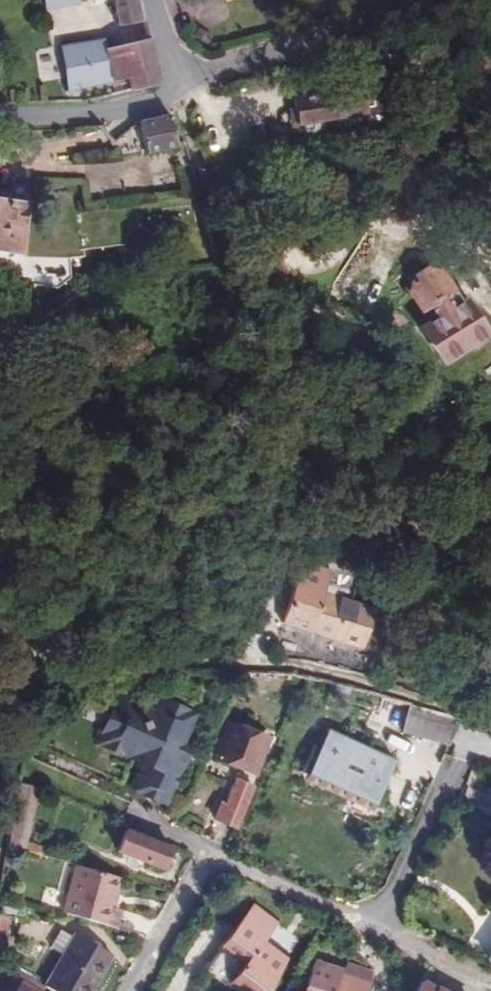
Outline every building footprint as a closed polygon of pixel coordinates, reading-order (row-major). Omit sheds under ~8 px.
[(46,10),(80,4),(79,0),(44,0),(46,10)] [(140,0),(112,0),(121,27),(147,22),(140,0)] [(161,79),(150,37),(105,47),(115,93),(158,84),(161,79)] [(102,60),(99,47),(62,53),(65,66),(102,60)] [(357,88),(293,100),(294,107),(289,109),(291,121),(296,120),(297,124),(363,112),(357,88)] [(176,148),(175,143),(169,118),(139,124),(144,153),(176,148)] [(1,261),(14,260),(21,250),(25,251),(22,203),(19,203),(18,183),(4,184),(4,191),(0,191),(0,260),(1,261)] [(452,291),(439,271),(426,270),(424,266),(449,235),(445,232),(424,232),(413,243),(421,261),(410,268),(415,275),(413,293),(424,310),(430,306),(439,320),(425,329),(448,365),(490,338),(490,334),(469,301),(464,304),(455,310),(445,296),(452,291)] [(455,290),(452,291),(445,296),(455,310),(464,304),(455,290)] [(284,624),(311,633),(324,593),(324,592),(298,584),(284,624)] [(324,593),(311,633),(363,649),(375,609),(324,592),(324,593)] [(168,802),(189,756),(181,752),(185,742),(199,713),(158,694),(153,706),(124,692),(101,739),(150,762),(137,788),(168,802)] [(448,748),(460,721),(409,706),(402,734),(448,748)] [(267,741),(232,726),(219,759),(254,773),(267,741)] [(181,752),(189,756),(194,746),(185,742),(181,752)] [(345,770),(336,791),(351,797),(344,814),(380,829),(387,811),(376,807),(392,767),(340,746),(332,765),(345,770)] [(324,786),(336,791),(345,770),(332,765),(324,786)] [(37,787),(20,778),(9,843),(27,848),(37,787)] [(257,787),(241,780),(231,804),(227,803),(219,819),(239,828),(257,787)] [(120,851),(164,871),(172,851),(140,836),(142,832),(130,827),(120,851)] [(125,879),(81,866),(67,913),(117,928),(124,910),(116,907),(125,879)] [(263,948),(277,930),(253,913),(224,951),(247,970),(232,988),(236,990),(274,990),(288,966),(263,948)] [(65,954),(75,936),(66,931),(56,949),(65,954)] [(48,985),(56,990),(91,990),(113,954),(76,934),(75,936),(65,954),(48,985)] [(32,977),(26,988),(30,990),(35,990),(38,987),(45,990),(56,990),(48,985),(32,977)] [(369,989),(340,979),(337,990),(368,990),(369,989)] [(424,980),(419,990),(444,990),(424,980)]
